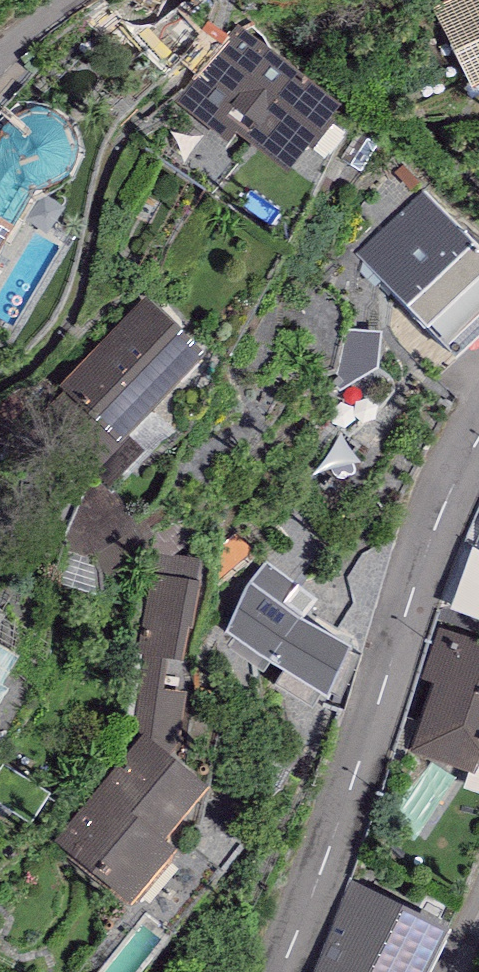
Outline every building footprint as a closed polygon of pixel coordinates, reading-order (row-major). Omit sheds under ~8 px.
[(106,0),(59,44),(96,84),(144,39),(106,0)] [(434,6),(473,87),(478,84),(478,0),(446,0),(434,6)] [(237,25),(185,93),(287,171),(339,103),(237,25)] [(14,226),(35,188),(39,188),(54,185),(65,179),(71,174),(76,160),(78,148),(78,140),(71,124),(63,114),(50,108),(40,108),(27,110),(20,111),(10,119),(0,130),(0,250),(14,226)] [(423,190),(355,251),(458,358),(478,337),(478,249),(423,190)] [(205,356),(146,297),(44,398),(103,457),(205,356)] [(464,540),(478,549),(478,515),(464,540)] [(327,707),(362,641),(314,616),(327,591),(266,559),(249,592),(268,602),(254,628),(277,640),(260,672),(327,707)] [(153,650),(191,658),(207,583),(169,575),(153,650)] [(433,681),(478,696),(478,640),(437,627),(421,678),(433,681)] [(0,644),(0,684),(17,654),(0,644)] [(433,681),(410,752),(476,774),(478,765),(478,696),(433,681)] [(141,732),(51,840),(133,904),(177,849),(163,840),(207,785),(141,732)] [(359,971),(429,971),(452,931),(351,881),(321,955),(359,971)] [(321,955),(314,971),(359,971),(321,955)]
